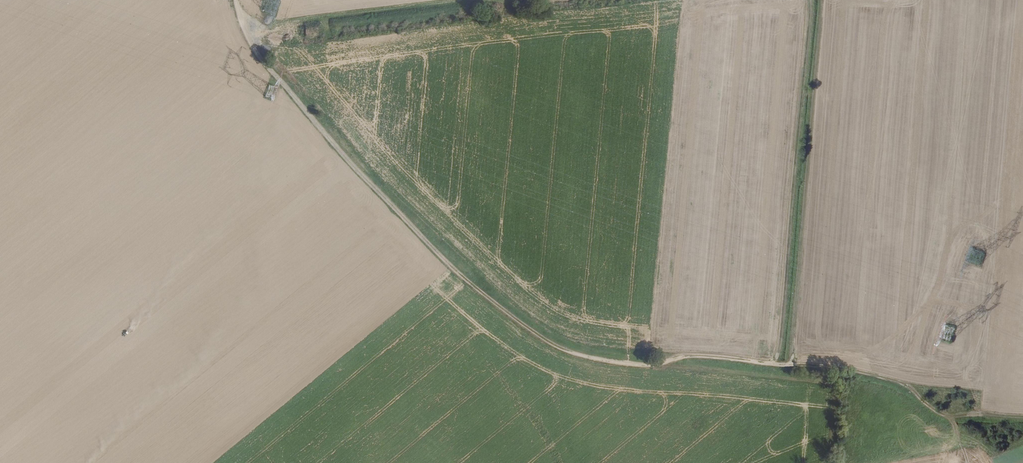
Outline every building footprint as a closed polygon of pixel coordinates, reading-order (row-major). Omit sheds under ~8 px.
[(269,0),(266,0),(262,12),(274,16),(279,4),(269,0)] [(267,86),(263,98),(273,101),(276,89),(267,86)]
